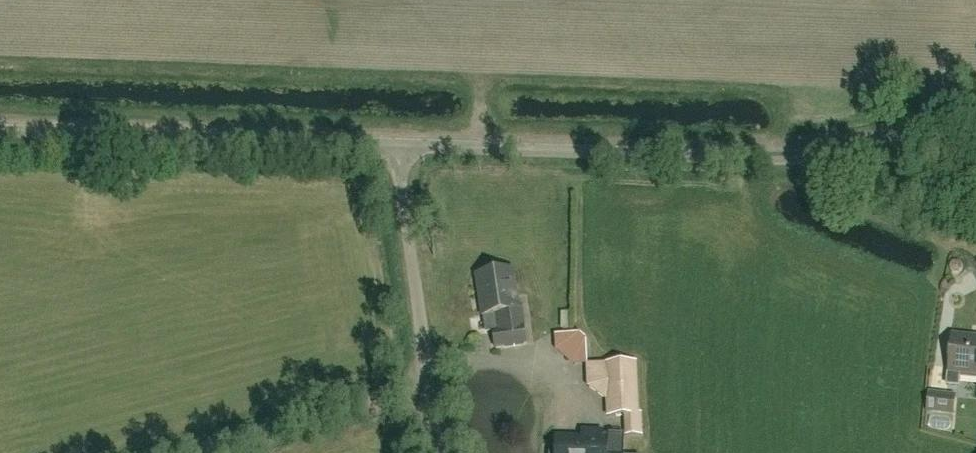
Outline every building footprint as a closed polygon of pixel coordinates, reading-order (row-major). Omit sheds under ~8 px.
[(497,349),(528,344),(522,307),(521,307),(521,305),(515,306),(509,270),(481,274),(488,315),(499,313),(502,330),(494,331),(497,349)] [(954,335),(950,372),(975,375),(975,337),(954,335)] [(638,414),(638,399),(636,363),(607,364),(607,365),(586,366),(587,387),(609,402),(609,415),(627,415),(638,414)] [(954,416),(956,395),(928,392),(926,413),(954,416)] [(642,414),(638,414),(627,415),(628,435),(642,434),(642,414)] [(624,435),(595,433),(595,432),(578,432),(578,440),(558,439),(557,449),(554,448),(549,452),(623,452),(624,435)]
